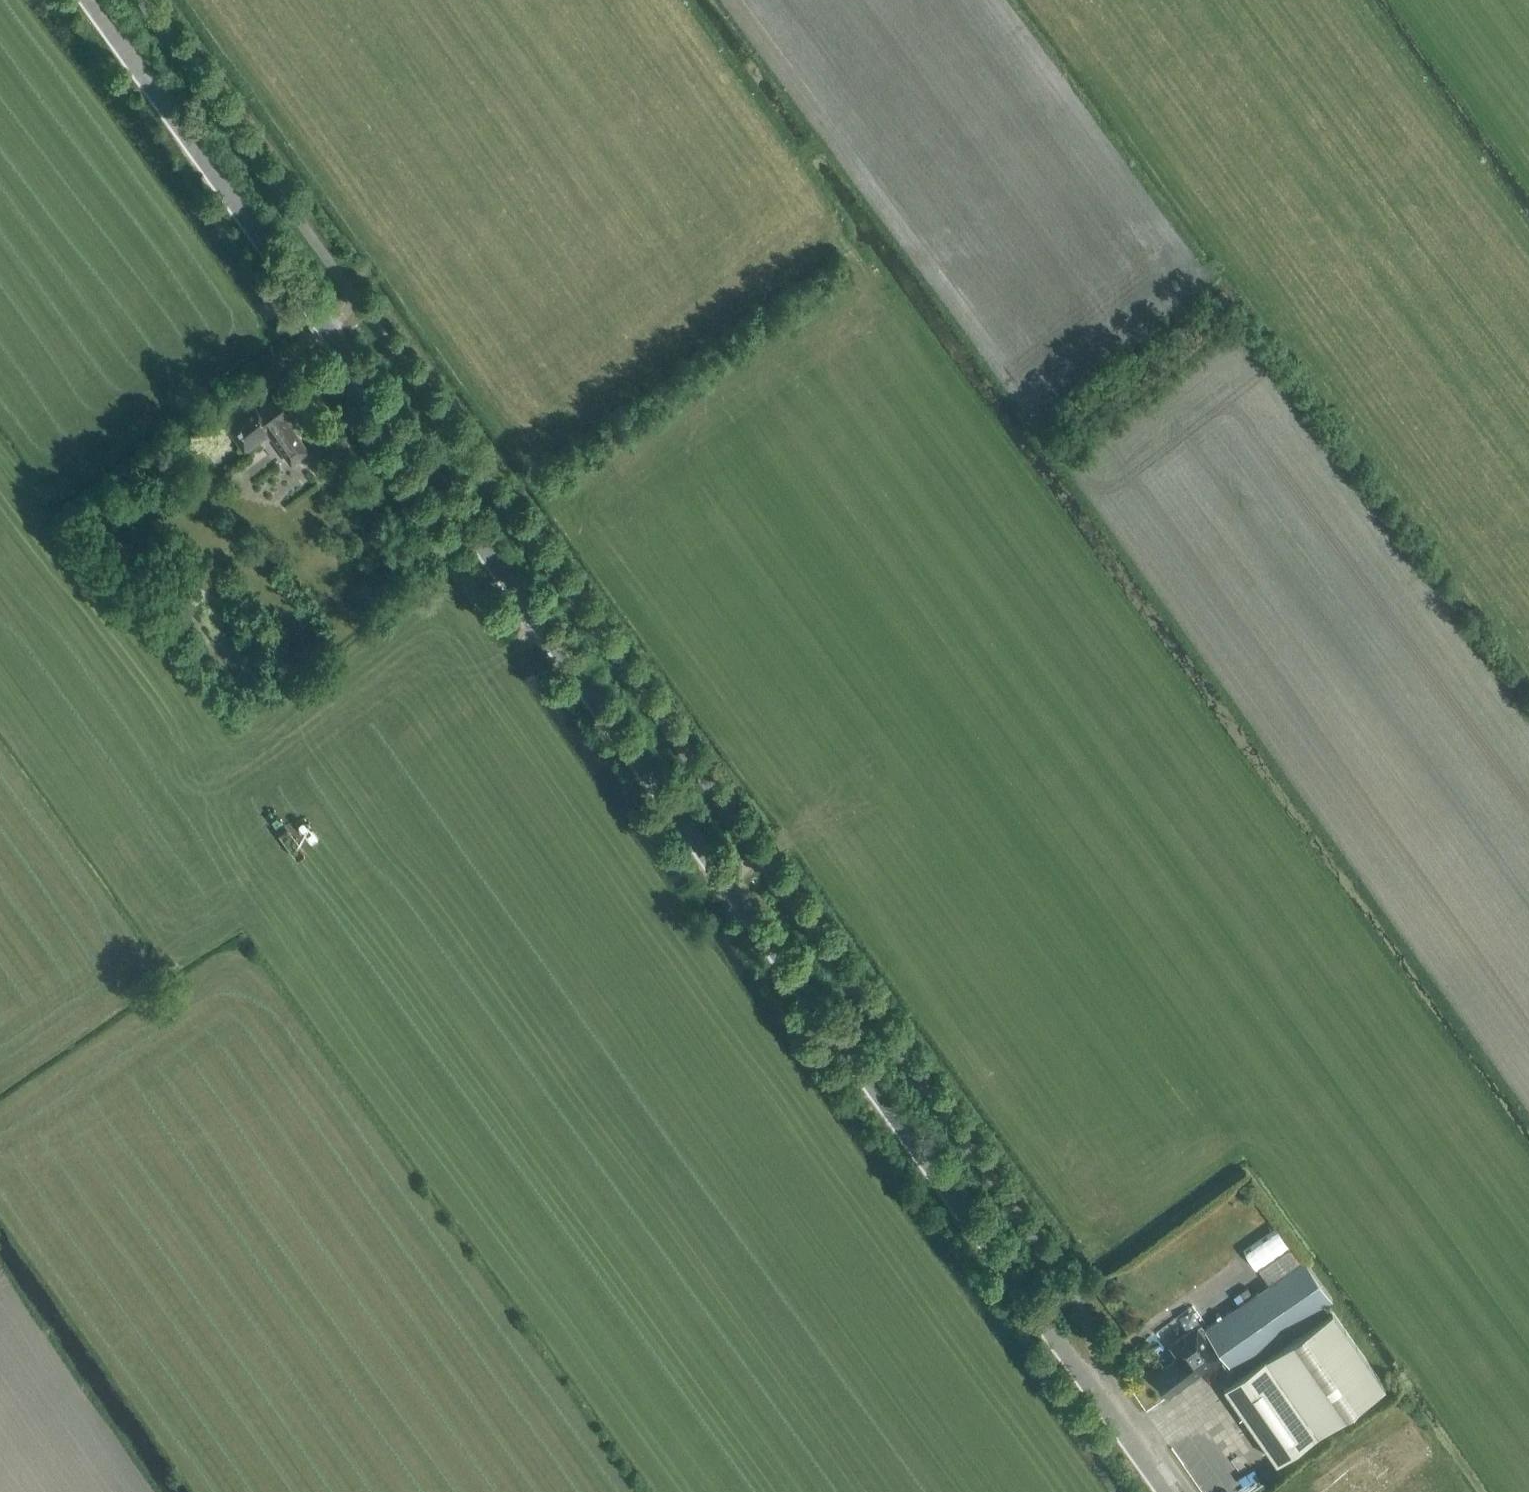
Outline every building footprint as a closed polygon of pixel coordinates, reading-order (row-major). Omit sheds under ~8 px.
[(291,412),(279,394),(260,407),(255,400),(224,421),(246,451),(266,437),(268,440),(272,438),(291,465),(310,452),(296,432),(302,428),(291,412)] [(1242,1248),(1255,1266),(1288,1242),(1275,1224),(1242,1248)] [(1225,1386),(1330,1309),(1327,1303),(1332,1299),(1305,1260),(1204,1330),(1201,1325),(1199,1326),(1198,1325),(1170,1345),(1179,1358),(1166,1367),(1167,1369),(1155,1377),(1168,1394),(1180,1385),(1180,1386),(1222,1356),(1225,1359),(1223,1362),(1228,1370),(1225,1386)] [(1330,1309),(1225,1386),(1277,1460),(1384,1386),(1330,1309)]
